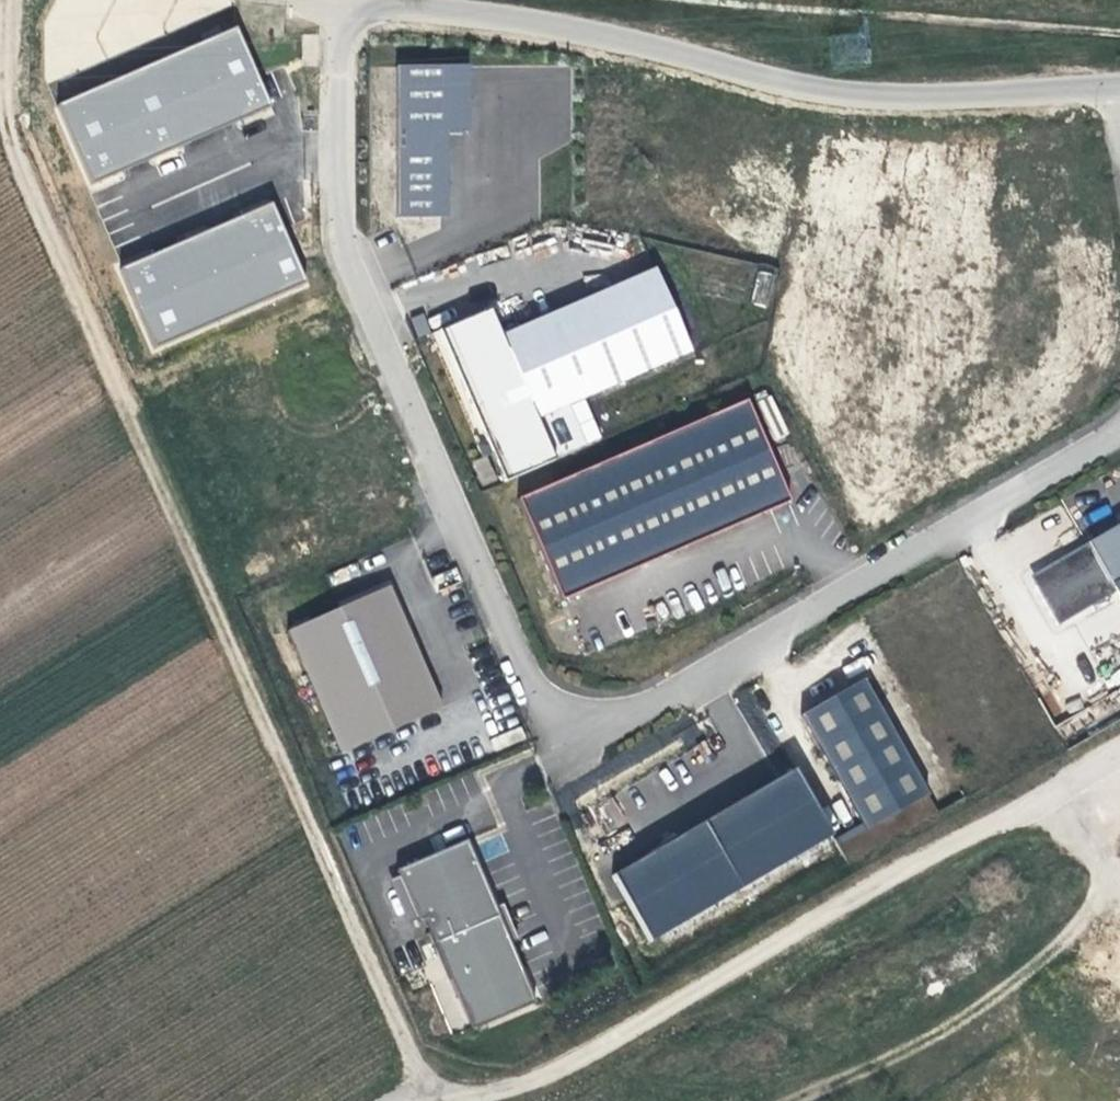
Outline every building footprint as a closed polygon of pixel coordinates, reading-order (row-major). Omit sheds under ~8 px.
[(236,26),(58,104),(93,183),(271,105),(236,26)] [(470,64),(398,64),(399,215),(450,215),(449,133),(471,133),(470,64)] [(274,202),(121,267),(156,349),(310,284),(274,202)] [(659,268),(506,332),(542,416),(694,351),(659,268)] [(439,331),(504,482),(552,461),(488,311),(439,331)] [(744,402),(517,500),(561,601),(789,504),(744,402)] [(1092,542),(1114,581),(1119,578),(1119,526),(1092,542)] [(1092,542),(1031,576),(1059,626),(1119,592),(1114,581),(1092,542)] [(392,586),(288,631),(341,752),(445,707),(392,586)] [(863,825),(866,831),(928,796),(862,680),(799,717),(863,825)] [(795,767),(612,873),(651,940),(834,833),(795,767)] [(834,842),(838,848),(866,831),(863,825),(834,842)] [(473,869),(464,846),(401,873),(434,950),(503,919),(481,867),(473,869)]
